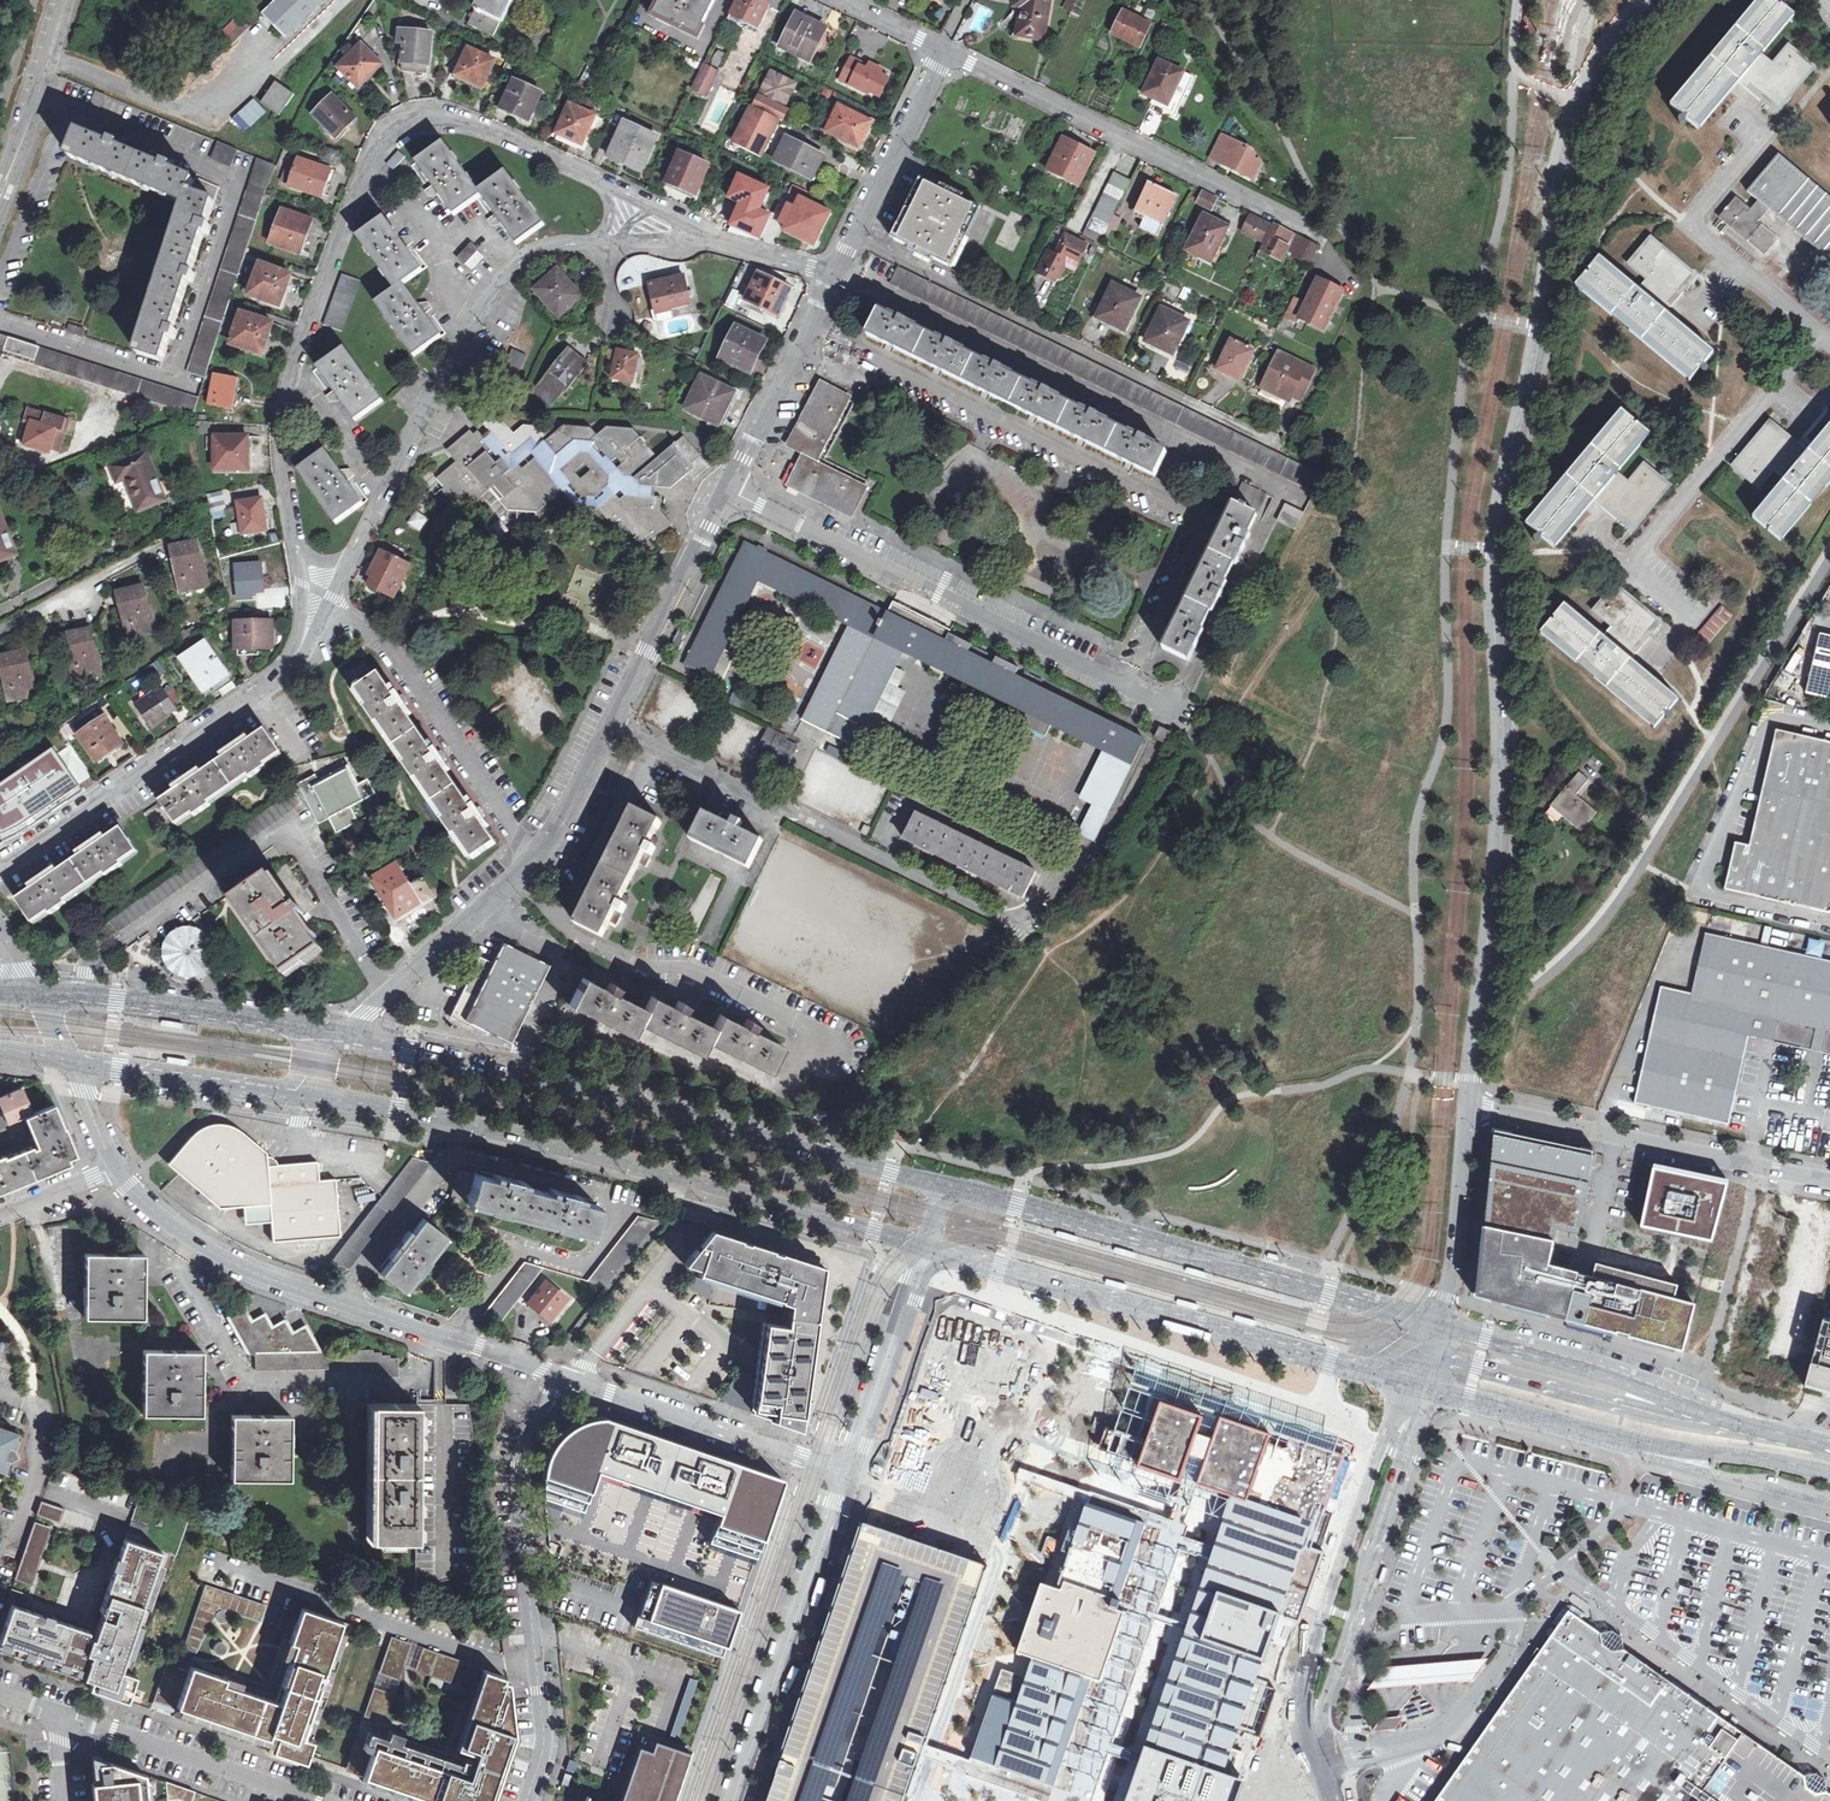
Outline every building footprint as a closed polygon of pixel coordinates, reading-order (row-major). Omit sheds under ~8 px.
[(322,0),(273,0),(260,12),(284,37),(322,0)] [(489,35),(505,4),(508,6),(511,0),(475,0),(464,23),(489,35)] [(695,35),(712,0),(661,0),(654,14),(672,24),(672,25),(677,28),(678,26),(695,35)] [(757,27),(768,5),(757,0),(736,0),(726,19),(744,28),(746,25),(747,21),(757,27)] [(1015,35),(1044,39),(1050,0),(1013,0),(1013,5),(1019,6),(1015,35)] [(1765,96),(1780,109),(1814,68),(1788,47),(1774,64),(1761,53),(1793,15),(1782,6),(1781,8),(1778,5),(1780,3),(1775,0),(1766,0),(1675,108),(1685,117),(1687,116),(1689,118),(1688,119),(1698,128),(1738,81),(1747,89),(1755,80),(1765,89),(1762,94),(1765,96)] [(798,10),(782,42),(806,53),(816,33),(820,35),(826,24),(798,10)] [(1137,22),(1129,18),(1119,13),(1110,32),(1137,47),(1148,24),(1139,18),(1137,22)] [(171,76),(183,89),(249,25),(238,14),(171,76)] [(1131,14),(1129,18),(1137,22),(1139,18),(1131,14)] [(429,36),(399,33),(398,46),(403,46),(402,65),(415,66),(415,71),(426,73),(429,36)] [(339,69),(358,90),(382,68),(362,47),(339,69)] [(467,53),(455,78),(470,86),(472,83),(483,88),(494,65),(467,53)] [(848,60),(838,80),(866,94),(868,90),(879,94),(885,81),(877,77),(880,71),(868,64),(864,71),(857,67),(858,65),(848,60)] [(1140,93),(1150,98),(1164,104),(1161,109),(1172,114),(1190,77),(1180,72),(1156,60),(1140,93)] [(711,67),(704,64),(695,82),(702,85),(711,67)] [(793,87),(769,74),(752,109),(777,122),(783,125),(789,114),(782,110),(793,87)] [(1761,100),(1765,96),(1762,94),(1765,89),(1755,80),(1747,89),(1761,100)] [(261,101),(278,114),(292,93),(275,81),(261,101)] [(502,111),(528,124),(541,97),(515,84),(502,111)] [(92,89),(86,102),(96,106),(102,93),(92,89)] [(1161,109),(1164,104),(1150,98),(1148,103),(1161,109)] [(255,99),(249,104),(260,119),(266,114),(255,99)] [(311,118),(333,140),(352,122),(330,99),(311,118)] [(555,134),(582,147),(595,117),(569,105),(555,134)] [(854,116),(838,108),(836,107),(823,134),(856,149),(869,124),(854,116)] [(752,109),(750,108),(729,148),(757,162),(777,122),(752,109)] [(240,134),(257,124),(248,110),(231,120),(240,134)] [(608,159),(639,174),(655,140),(624,126),(608,159)] [(130,184),(140,157),(118,148),(119,143),(110,139),(109,144),(77,130),(66,157),(130,184)] [(1243,174),(1253,154),(1248,148),(1220,134),(1208,157),(1243,174)] [(771,164),(816,187),(829,162),(784,139),(771,164)] [(233,149),(214,140),(207,159),(226,166),(233,149)] [(1047,171),(1075,185),(1091,154),(1062,140),(1047,171)] [(442,146),(415,165),(431,186),(424,192),(428,198),(432,195),(435,198),(438,196),(452,216),(479,198),(495,219),(488,225),(490,227),(492,229),(496,227),(498,229),(501,228),(515,245),(541,226),(503,173),(476,192),(442,146)] [(399,151),(387,164),(395,171),(407,158),(399,151)] [(1253,154),(1243,174),(1250,178),(1258,161),(1253,154)] [(1829,261),(1829,198),(1779,155),(1748,192),(1757,201),(1769,210),(1772,207),(1824,251),(1822,254),(1829,261)] [(668,185),(694,198),(708,169),(681,156),(668,185)] [(162,166),(140,157),(130,184),(184,205),(189,192),(194,180),(172,170),(173,166),(163,162),(162,166)] [(266,189),(274,166),(256,158),(251,174),(226,249),(185,374),(203,381),(210,356),(217,335),(224,316),(229,302),(237,278),(246,248),(263,195),(266,189)] [(321,191),(329,172),(297,160),(287,186),(318,198),(321,191)] [(329,172),(321,191),(325,192),(333,174),(329,172)] [(1091,240),(1097,243),(1128,180),(1112,172),(1080,235),(1091,240)] [(768,188),(739,176),(729,199),(742,204),(732,227),(760,238),(769,216),(759,211),(768,188)] [(917,251),(945,265),(975,205),(946,191),(946,190),(943,188),(942,190),(921,180),(892,239),(913,249),(912,251),(916,253),(917,251)] [(1153,234),(1172,197),(1145,184),(1132,211),(1141,216),(1136,226),(1153,234)] [(1214,198),(1199,191),(1193,203),(1208,210),(1214,198)] [(214,201),(189,192),(169,248),(196,257),(203,235),(207,236),(210,226),(206,225),(214,201)] [(1758,222),(1762,218),(1750,209),(1745,204),(1736,197),(1719,218),(1764,256),(1779,239),(1758,222)] [(781,233),(811,249),(828,216),(798,201),(792,212),(786,208),(778,224),(784,227),(781,233)] [(1757,201),(1750,209),(1762,218),(1769,210),(1757,201)] [(298,254),(303,241),(298,239),(305,221),(280,211),(268,244),(298,254)] [(1238,231),(1258,241),(1266,224),(1247,214),(1238,231)] [(1184,249),(1206,260),(1214,244),(1223,226),(1201,215),(1184,249)] [(377,306),(413,358),(439,340),(423,316),(429,313),(426,309),(424,306),(421,308),(418,305),(416,307),(402,287),(421,273),(405,252),(412,247),(409,243),(407,240),(403,244),(401,240),(398,242),(382,219),(356,238),(394,293),(377,306)] [(310,223),(305,221),(298,239),(303,241),(310,223)] [(1268,224),(1260,241),(1253,253),(1275,264),(1284,245),(1290,248),(1289,251),(1307,260),(1315,245),(1269,222),(1268,224)] [(1258,241),(1260,241),(1268,224),(1266,224),(1258,241)] [(1042,250),(1031,271),(1050,280),(1059,264),(1065,266),(1068,260),(1074,263),(1085,244),(1063,233),(1051,254),(1042,250)] [(1666,313),(1672,305),(1664,298),(1672,288),(1676,292),(1679,289),(1692,273),(1651,239),(1629,264),(1647,279),(1635,294),(1632,292),(1636,288),(1600,257),(1575,287),(1689,382),(1713,353),(1666,313)] [(1094,249),(1097,243),(1091,240),(1088,246),(1094,249)] [(1214,244),(1206,260),(1211,263),(1220,247),(1214,244)] [(454,262),(460,269),(478,252),(471,245),(454,262)] [(196,257),(169,248),(154,299),(180,307),(188,283),(193,284),(195,275),(191,273),(196,257)] [(259,266),(248,296),(278,307),(289,277),(259,266)] [(888,284),(1313,492),(1321,476),(1275,452),(1226,429),(1177,404),(1048,341),(1006,320),(897,266),(888,284)] [(1295,269),(1292,277),(1298,280),(1303,270),(1299,268),(1298,270),(1295,269)] [(535,289),(558,315),(578,297),(556,272),(535,289)] [(744,300),(777,315),(789,291),(757,275),(744,300)] [(322,329),(339,336),(358,285),(340,278),(322,329)] [(684,295),(681,278),(646,286),(652,313),(652,317),(649,318),(650,324),(667,320),(666,311),(687,307),(685,300),(689,299),(688,294),(684,295)] [(1299,319),(1323,331),(1342,293),(1318,281),(1299,319)] [(1094,317),(1120,330),(1135,301),(1108,288),(1094,317)] [(1664,298),(1672,305),(1683,292),(1679,289),(1676,292),(1672,288),(1664,298)] [(725,307),(735,310),(741,293),(732,289),(725,307)] [(180,307),(154,299),(136,354),(162,363),(170,339),(174,340),(177,331),(173,330),(180,307)] [(866,335),(1156,476),(1167,453),(1148,444),(1149,441),(1141,436),(1140,440),(1101,420),(1102,417),(1093,413),(1092,416),(1054,397),(1055,394),(1045,390),(1044,393),(1003,373),(1005,370),(996,366),(995,369),(956,349),(957,346),(948,342),(947,345),(907,325),(909,323),(899,318),(898,321),(877,311),(866,335)] [(1141,340),(1168,354),(1182,325),(1155,311),(1141,340)] [(224,316),(217,335),(232,341),(231,345),(262,356),(273,326),(241,314),(238,322),(224,316)] [(499,364),(519,374),(543,325),(524,316),(499,364)] [(68,323),(66,330),(75,333),(77,326),(68,323)] [(720,361),(749,375),(765,343),(735,329),(720,361)] [(198,400),(179,393),(0,335),(0,355),(192,419),(193,419),(198,400)] [(1211,370),(1233,380),(1247,354),(1224,343),(1211,370)] [(340,403),(354,422),(381,402),(343,351),(316,372),(332,393),(324,399),(329,405),(334,401),(337,405),(340,403)] [(546,375),(564,390),(585,367),(567,351),(546,375)] [(610,378),(630,383),(636,356),(617,352),(610,378)] [(1269,386),(1267,391),(1286,400),(1288,396),(1297,401),(1312,371),(1276,353),(1261,382),(1269,386)] [(205,406),(228,411),(235,382),(212,376),(205,406)] [(685,410),(716,426),(731,394),(700,379),(685,410)] [(1259,387),(1267,391),(1269,386),(1261,382),(1259,387)] [(820,387),(791,445),(815,457),(844,399),(820,387)] [(306,403),(296,401),(293,423),(303,424),(306,403)] [(29,420),(35,422),(59,429),(65,435),(69,418),(33,408),(29,420)] [(593,443),(596,435),(589,428),(564,426),(553,436),(547,427),(523,425),(513,433),(495,413),(483,423),(485,426),(509,454),(515,456),(532,442),(538,448),(543,444),(556,459),(577,443),(593,443)] [(1552,546),(1593,498),(1616,471),(1648,433),(1638,425),(1637,426),(1634,423),(1635,422),(1625,414),(1529,527),(1540,536),(1542,534),(1544,536),(1543,538),(1552,546)] [(59,429),(35,422),(28,445),(52,451),(59,429)] [(195,423),(196,435),(210,434),(209,422),(195,423)] [(596,435),(593,443),(611,462),(617,457),(622,463),(616,469),(623,478),(632,478),(655,457),(631,428),(605,426),(596,435)] [(1769,426),(1735,466),(1760,488),(1775,470),(1786,479),(1789,482),(1787,484),(1786,484),(1772,500),(1756,520),(1753,517),(1753,518),(1766,528),(1767,527),(1770,529),(1768,530),(1779,539),(1829,478),(1829,431),(1810,454),(1808,452),(1801,446),(1793,455),(1783,447),(1787,441),(1784,438),(1769,426)] [(59,429),(52,451),(58,454),(65,435),(59,429)] [(470,431),(448,449),(458,462),(429,487),(455,521),(482,500),(500,518),(510,508),(537,512),(563,491),(536,459),(523,470),(518,464),(511,471),(503,460),(497,465),(487,453),(492,448),(478,431),(473,435),(470,431)] [(1788,435),(1784,438),(1787,441),(1783,447),(1793,455),(1801,446),(1788,435)] [(681,437),(655,457),(632,478),(636,482),(639,487),(666,489),(684,474),(688,479),(693,475),(703,466),(694,454),(681,437)] [(216,438),(217,469),(249,470),(249,438),(216,438)] [(580,451),(557,469),(580,496),(593,498),(609,485),(610,476),(590,451),(580,451)] [(297,472),(334,524),(362,506),(347,483),(354,478),(350,472),(344,476),(342,473),(340,474),(324,453),(297,472)] [(123,480),(136,513),(164,503),(145,455),(110,468),(116,483),(123,480)] [(801,463),(790,485),(849,514),(860,492),(801,463)] [(1617,511),(1621,514),(1625,518),(1635,526),(1669,487),(1644,465),(1629,482),(1619,474),(1616,471),(1593,498),(1596,501),(1603,507),(1611,498),(1620,507),(1617,511)] [(1266,492),(1236,477),(1226,499),(1233,502),(1162,648),(1184,660),(1199,631),(1201,633),(1205,625),(1202,624),(1218,590),(1222,592),(1226,584),(1223,581),(1238,550),(1242,551),(1246,542),(1243,541),(1266,492)] [(228,519),(227,492),(208,493),(210,520),(228,519)] [(612,493),(595,508),(609,525),(616,520),(636,543),(646,535),(651,541),(670,526),(657,509),(658,497),(655,497),(624,493),(618,499),(612,493)] [(1611,498),(1603,507),(1617,519),(1621,514),(1617,511),(1620,507),(1611,498)] [(248,523),(250,534),(267,531),(262,501),(238,504),(242,524),(248,523)] [(1296,528),(1304,511),(1284,501),(1276,518),(1296,528)] [(20,553),(3,505),(0,506),(0,561),(20,553)] [(422,532),(428,518),(414,512),(408,526),(422,532)] [(498,521),(490,532),(501,540),(509,529),(498,521)] [(732,567),(684,662),(710,675),(758,579),(851,625),(875,637),(887,613),(744,542),(732,567)] [(173,548),(181,590),(208,584),(205,563),(202,563),(199,543),(173,548)] [(368,587),(391,599),(397,588),(394,587),(406,565),(382,553),(369,578),(372,579),(368,587)] [(236,569),(238,598),(251,597),(251,593),(262,592),(260,567),(236,569)] [(1629,663),(1637,652),(1628,645),(1637,635),(1641,638),(1644,635),(1656,620),(1617,586),(1595,612),(1612,627),(1601,640),(1563,607),(1554,618),(1556,619),(1553,622),(1552,620),(1544,630),(1657,726),(1666,715),(1664,714),(1666,712),(1668,713),(1676,703),(1638,671),(1629,663)] [(121,595),(129,637),(156,630),(153,610),(151,610),(146,589),(121,595)] [(1722,605),(1692,641),(1704,651),(1735,616),(1722,605)] [(896,647),(1129,762),(1141,738),(887,613),(875,637),(896,647)] [(236,621),(236,648),(272,649),(271,623),(236,621)] [(851,625),(801,724),(825,736),(875,637),(851,625)] [(66,637),(74,680),(101,674),(97,654),(95,655),(90,633),(66,637)] [(1649,639),(1644,635),(1641,638),(1637,635),(1628,645),(1637,652),(1649,639)] [(847,746),(896,647),(875,637),(825,736),(847,746)] [(1824,637),(1811,695),(1829,699),(1829,639),(1824,637)] [(181,656),(205,692),(227,676),(203,641),(181,656)] [(0,660),(8,701),(37,696),(33,675),(31,675),(27,655),(0,660)] [(471,860),(495,845),(485,831),(489,828),(469,801),(467,803),(446,774),(449,772),(431,745),(428,747),(407,717),(410,715),(391,689),(388,691),(378,676),(375,679),(362,661),(345,674),(357,691),(355,693),(366,708),(364,710),(375,727),(378,725),(406,765),(403,767),(415,783),(417,781),(444,820),(441,822),(453,838),(455,837),(471,860)] [(227,676),(205,692),(208,696),(230,681),(227,676)] [(136,705),(150,727),(168,714),(167,712),(174,708),(164,693),(157,698),(154,693),(136,705)] [(81,732),(98,759),(124,742),(107,716),(81,732)] [(1153,739),(1164,744),(1170,732),(1159,727),(1153,739)] [(768,729),(766,733),(785,742),(787,738),(768,729)] [(212,766),(228,790),(247,776),(249,780),(266,769),(264,765),(280,753),(264,730),(248,741),(245,738),(220,755),(222,759),(212,766)] [(1773,730),(1747,845),(1732,843),(1721,889),(1825,913),(1829,910),(1829,743),(1773,730)] [(771,752),(790,761),(797,747),(785,742),(766,733),(760,747),(771,752)] [(0,787),(0,830),(4,841),(34,824),(83,793),(55,750),(0,787)] [(787,766),(790,761),(771,752),(769,758),(787,766)] [(1131,763),(1108,752),(1083,803),(1095,809),(1081,837),(1092,843),(1131,763)] [(228,790),(212,766),(201,773),(199,770),(172,789),(174,793),(146,813),(162,835),(191,815),(193,818),(211,806),(208,803),(228,790)] [(1596,806),(1586,797),(1582,802),(1575,796),(1576,794),(1573,791),(1588,774),(1577,766),(1548,800),(1554,804),(1565,814),(1579,826),(1596,806)] [(298,784),(289,767),(288,767),(298,788),(110,921),(118,932),(297,806),(298,807),(306,801),(298,784)] [(348,770),(320,784),(330,803),(336,800),(334,797),(346,791),(347,794),(357,789),(355,786),(356,786),(348,770)] [(316,775),(298,784),(306,801),(326,839),(358,822),(351,807),(376,794),(368,780),(356,786),(355,786),(357,789),(347,794),(346,791),(334,797),(336,800),(330,803),(320,784),(316,775)] [(638,811),(582,928),(607,940),(614,925),(622,929),(632,909),(629,907),(632,900),(627,897),(642,866),(650,870),(660,851),(657,849),(660,843),(654,840),(662,823),(638,811)] [(707,814),(694,839),(752,868),(764,842),(749,835),(751,830),(744,827),(745,824),(725,815),(722,821),(707,814)] [(1036,874),(918,816),(906,840),(1024,899),(1036,874)] [(72,863),(86,888),(104,875),(107,878),(124,866),(122,863),(137,853),(121,829),(106,839),(104,836),(79,853),(81,856),(72,863)] [(86,888),(72,863),(59,872),(57,868),(31,886),(33,890),(19,900),(35,923),(51,912),(52,915),(68,905),(66,901),(86,888)] [(373,881),(400,925),(428,908),(426,906),(438,901),(437,898),(441,897),(442,889),(432,874),(424,880),(415,886),(401,864),(373,881)] [(352,889),(343,872),(330,879),(338,896),(352,889)] [(270,876),(233,903),(286,977),(322,951),(300,917),(303,914),(298,906),(294,909),(270,876)] [(165,939),(163,943),(161,948),(161,957),(162,961),(164,966),(167,969),(170,973),(174,976),(182,979),(189,980),(194,979),(201,976),(204,974),(209,969),(213,962),(214,958),(219,958),(219,952),(219,947),(217,942),(215,937),(211,940),(206,934),(201,930),(198,928),(191,927),(188,926),(180,927),(173,930),(170,933),(165,939)] [(1702,933),(1700,947),(1691,991),(1660,985),(1656,1001),(1637,1092),(1635,1098),(1725,1119),(1727,1114),(1745,1035),(1776,1043),(1829,1055),(1829,962),(1702,933)] [(486,958),(456,1017),(492,1036),(494,1033),(516,1044),(521,1036),(556,967),(510,944),(499,965),(486,958)] [(588,981),(576,1005),(636,1035),(643,1023),(705,1053),(712,1041),(774,1071),(786,1046),(764,1035),(767,1028),(752,1020),(751,1022),(738,1016),(735,1021),(724,1016),(718,1028),(695,1017),(698,1011),(682,1002),(681,1005),(669,1000),(667,1003),(656,998),(649,1011),(626,999),(630,992),(615,984),(613,987),(602,981),(599,986),(588,981)] [(184,1024),(161,1021),(160,1027),(183,1030),(184,1024)] [(0,1097),(0,1107),(8,1125),(27,1116),(32,1114),(21,1088),(0,1097)] [(32,1146),(0,1159),(0,1158),(0,1192),(36,1178),(72,1164),(70,1159),(77,1157),(65,1128),(63,1128),(54,1105),(32,1114),(27,1116),(36,1147),(32,1148),(32,1146)] [(819,1120),(829,1112),(814,1108),(811,1118),(819,1120)] [(243,1204),(245,1222),(271,1220),(274,1239),(341,1233),(335,1180),(335,1178),(326,1178),(319,1179),(317,1159),(277,1163),(275,1159),(271,1156),(268,1155),(268,1151),(241,1127),(227,1123),(213,1122),(203,1126),(193,1132),(185,1142),(175,1153),(168,1162),(218,1206),(243,1204)] [(0,1129),(0,1146),(11,1141),(4,1127),(0,1129)] [(1495,1133),(1485,1231),(1554,1246),(1557,1230),(1579,1235),(1595,1154),(1495,1133)] [(432,1160),(413,1154),(397,1176),(382,1195),(331,1261),(349,1267),(432,1160)] [(1728,1183),(1655,1166),(1641,1226),(1713,1243),(1728,1183)] [(493,1176),(475,1171),(468,1201),(536,1218),(543,1189),(525,1184),(527,1179),(495,1171),(493,1176)] [(551,1191),(543,1189),(536,1218),(594,1232),(601,1203),(583,1199),(584,1194),(552,1186),(551,1191)] [(358,1205),(375,1202),(374,1194),(357,1197),(358,1205)] [(659,1218),(639,1212),(588,1278),(607,1283),(659,1218)] [(449,1235),(425,1216),(382,1269),(407,1289),(449,1235)] [(701,1228),(675,1220),(672,1225),(692,1240),(701,1228)] [(710,1229),(691,1253),(702,1257),(699,1268),(697,1274),(789,1304),(786,1325),(766,1323),(753,1413),(774,1420),(774,1417),(785,1418),(785,1424),(800,1429),(821,1274),(808,1272),(810,1261),(741,1239),(710,1229)] [(1520,1309),(1565,1320),(1577,1275),(1550,1268),(1554,1246),(1485,1231),(1481,1277),(1480,1288),(1479,1298),(1520,1309)] [(1079,1239),(1057,1233),(1055,1238),(1077,1244),(1079,1239)] [(1136,1254),(1115,1248),(1113,1252),(1135,1259),(1136,1254)] [(683,1264),(699,1268),(702,1257),(691,1253),(683,1264)] [(136,1254),(85,1254),(85,1317),(142,1317),(142,1254),(136,1254)] [(545,1266),(526,1261),(483,1314),(503,1319),(545,1266)] [(1565,1320),(1684,1352),(1696,1307),(1675,1301),(1679,1287),(1596,1265),(1592,1279),(1577,1275),(1565,1320)] [(1207,1274),(1186,1269),(1185,1273),(1206,1279),(1207,1274)] [(574,1297),(550,1276),(530,1301),(555,1321),(574,1297)] [(711,1282),(693,1276),(688,1282),(709,1298),(711,1282)] [(1127,1284),(1106,1279),(1105,1283),(1126,1289),(1127,1284)] [(1177,1298),(1176,1303),(1198,1310),(1199,1304),(1177,1298)] [(249,1349),(259,1350),(323,1348),(309,1323),(296,1330),(288,1316),(276,1324),(268,1311),(255,1318),(248,1304),(229,1314),(249,1349)] [(1827,1314),(1804,1393),(1829,1400),(1829,1315),(1827,1314)] [(1257,1321),(1235,1315),(1233,1319),(1256,1326),(1257,1321)] [(323,1348),(259,1350),(260,1368),(400,1365),(400,1356),(391,1357),(391,1354),(384,1354),(384,1351),(376,1351),(375,1347),(323,1348)] [(203,1349),(145,1349),(145,1412),(202,1412),(203,1349)] [(423,1541),(415,1540),(415,1585),(471,1572),(472,1431),(468,1406),(444,1405),(443,1362),(438,1362),(433,1362),(434,1401),(426,1402),(423,1541)] [(1341,1433),(1141,1365),(1132,1392),(1162,1402),(1204,1416),(1222,1422),(1224,1415),(1241,1421),(1254,1426),(1271,1431),(1269,1437),(1281,1442),(1284,1434),(1335,1452),(1341,1433)] [(743,1368),(727,1387),(728,1388),(738,1396),(752,1378),(753,1376),(743,1368)] [(728,1388),(726,1390),(735,1397),(731,1402),(722,1395),(721,1397),(731,1404),(748,1410),(752,1378),(738,1396),(728,1388)] [(726,1390),(722,1395),(731,1402),(735,1397),(726,1390)] [(415,1402),(373,1401),(372,1438),(370,1540),(415,1540),(423,1541),(426,1402),(415,1402)] [(1181,1483),(1190,1486),(1199,1489),(1215,1494),(1229,1499),(1182,1638),(1145,1748),(1127,1800),(1238,1800),(1245,1782),(1226,1775),(1234,1751),(1243,1723),(1262,1729),(1278,1681),(1260,1675),(1264,1662),(1279,1617),(1298,1624),(1323,1552),(1317,1550),(1329,1515),(1325,1513),(1345,1455),(1335,1452),(1284,1434),(1281,1442),(1269,1437),(1271,1431),(1224,1415),(1222,1422),(1215,1441),(1206,1438),(1197,1435),(1204,1416),(1162,1402),(1148,1444),(1106,1429),(1098,1451),(1140,1465),(1139,1469),(1181,1483)] [(291,1417),(236,1416),(234,1479),(291,1479),(291,1438),(291,1417)] [(782,1480),(780,1478),(726,1459),(613,1420),(604,1417),(589,1419),(581,1422),(574,1425),(560,1436),(551,1449),(547,1457),(544,1474),(544,1482),(545,1497),(581,1510),(583,1510),(597,1470),(720,1512),(710,1541),(712,1542),(756,1557),(782,1480)] [(6,1479),(19,1436),(0,1428),(0,1477),(6,1479)] [(1087,1504),(1058,1590),(1042,1584),(1018,1654),(1032,1658),(1026,1677),(1003,1669),(993,1696),(972,1758),(969,1766),(966,1775),(989,1783),(1043,1800),(1091,1800),(1110,1748),(1155,1616),(1180,1544),(1186,1525),(1177,1522),(1127,1505),(1091,1493),(1089,1498),(1087,1504)] [(190,1514),(139,1497),(94,1632),(12,1605),(0,1642),(86,1670),(81,1685),(128,1701),(190,1514)] [(64,1509),(42,1502),(37,1516),(59,1523),(64,1509)] [(51,1528),(35,1523),(15,1580),(31,1586),(51,1528)] [(923,1751),(924,1750),(987,1567),(862,1524),(851,1553),(850,1557),(831,1610),(801,1698),(765,1800),(906,1800),(923,1751)] [(1337,1535),(1333,1534),(1327,1552),(1332,1553),(1337,1535)] [(1441,1536),(1438,1543),(1462,1551),(1464,1544),(1441,1536)] [(1545,1539),(1543,1547),(1555,1550),(1557,1542),(1545,1539)] [(566,1559),(610,1573),(615,1555),(572,1542),(566,1559)] [(1558,1561),(1567,1554),(1562,1547),(1553,1555),(1558,1561)] [(1386,1568),(1382,1566),(1375,1584),(1379,1586),(1386,1568)] [(1632,1574),(1630,1581),(1656,1589),(1658,1581),(1632,1574)] [(722,1656),(739,1609),(649,1577),(632,1625),(722,1656)] [(260,1622),(265,1605),(204,1586),(185,1645),(201,1650),(215,1608),(260,1622)] [(1677,1586),(1675,1594),(1702,1601),(1704,1593),(1677,1586)] [(1551,1625),(1557,1629),(1568,1613),(1581,1621),(1585,1615),(1573,1606),(1562,1609),(1551,1625)] [(1720,1606),(1718,1613),(1745,1621),(1747,1613),(1720,1606)] [(352,1625),(301,1607),(275,1682),(281,1684),(277,1695),(190,1666),(174,1714),(272,1748),(271,1750),(305,1762),(352,1625)] [(1557,1629),(1549,1639),(1538,1655),(1526,1671),(1523,1677),(1507,1699),(1436,1800),(1829,1800),(1829,1795),(1827,1793),(1825,1781),(1821,1778),(1815,1774),(1803,1776),(1787,1764),(1778,1758),(1759,1745),(1745,1735),(1731,1725),(1722,1719),(1719,1717),(1714,1714),(1710,1711),(1695,1701),(1680,1690),(1653,1672),(1649,1669),(1631,1656),(1624,1652),(1623,1651),(1621,1640),(1616,1636),(1611,1632),(1599,1634),(1581,1621),(1568,1613),(1557,1629)] [(384,1667),(401,1673),(404,1666),(410,1647),(393,1641),(384,1667)] [(410,1647),(404,1666),(437,1678),(444,1659),(410,1647)] [(1803,1658),(1800,1666),(1827,1673),(1829,1666),(1803,1658)] [(480,1671),(444,1659),(437,1678),(473,1690),(480,1671)] [(1414,1666),(1382,1669),(1368,1692),(1391,1690),(1441,1685),(1468,1683),(1487,1660),(1456,1663),(1414,1666)] [(384,1667),(377,1688),(394,1694),(401,1673),(384,1667)] [(454,1756),(473,1762),(460,1800),(491,1800),(514,1735),(512,1708),(508,1681),(503,1680),(504,1676),(483,1670),(454,1756)] [(680,1736),(697,1681),(689,1679),(671,1733),(680,1736)] [(384,1723),(394,1694),(377,1688),(367,1717),(384,1723)] [(1729,1714),(1723,1709),(1719,1714),(1725,1718),(1729,1714)] [(1740,1720),(1733,1716),(1730,1722),(1736,1726),(1740,1720)] [(419,1800),(460,1800),(473,1762),(454,1756),(401,1739),(403,1734),(389,1730),(388,1733),(370,1727),(364,1748),(373,1751),(362,1782),(419,1800)] [(650,1750),(638,1746),(619,1800),(673,1800),(689,1752),(654,1740),(650,1750)] [(1782,1751),(1778,1758),(1787,1764),(1791,1757),(1782,1751)] [(147,1800),(144,1774),(91,1756),(96,1800),(144,1800),(147,1800)] [(578,1762),(570,1759),(566,1770),(574,1773),(578,1762)] [(571,1775),(565,1773),(561,1783),(567,1785),(571,1775)] [(165,1781),(167,1799),(178,1800),(192,1800),(195,1791),(165,1781)]
